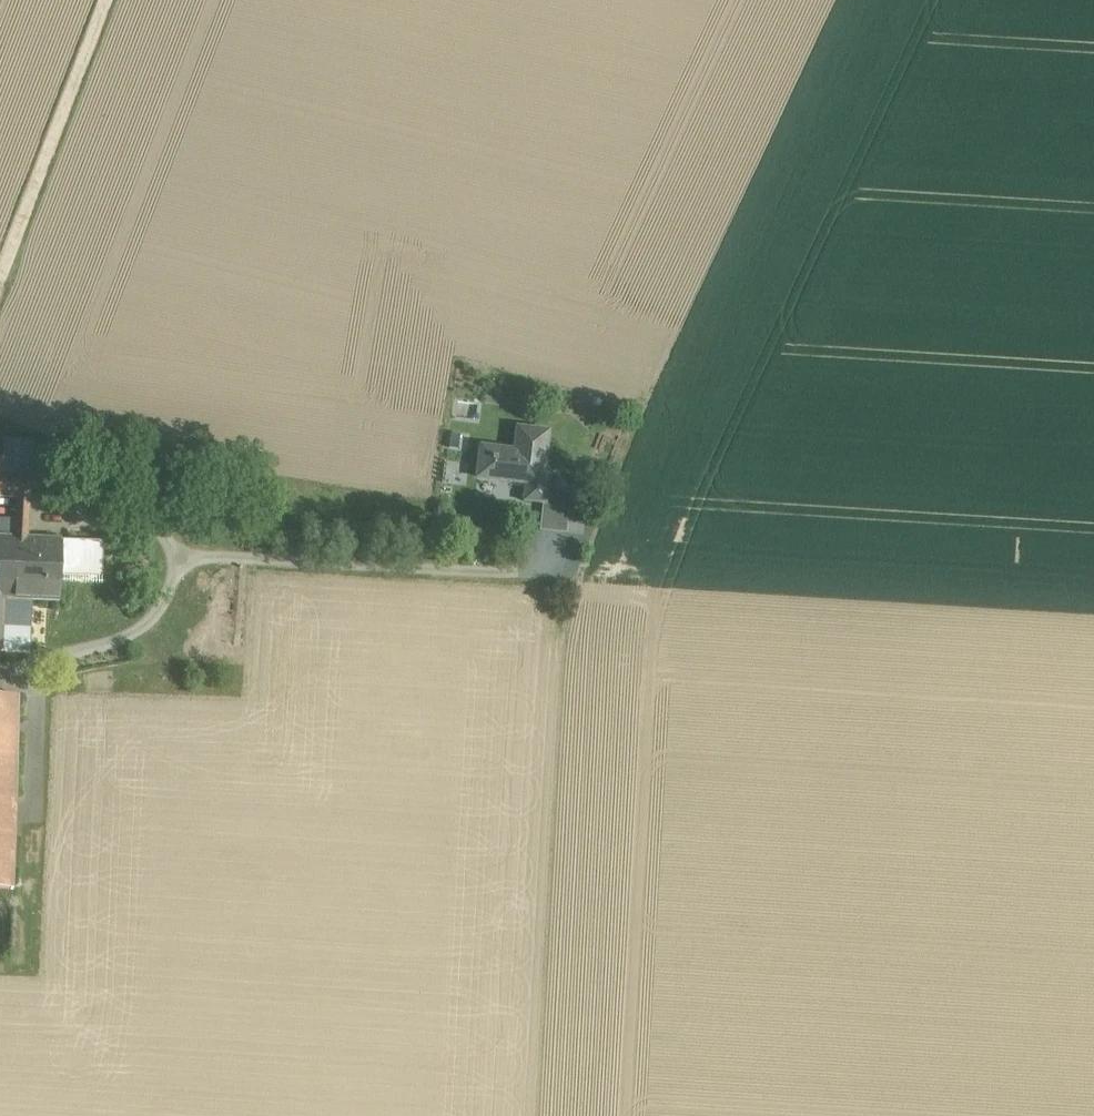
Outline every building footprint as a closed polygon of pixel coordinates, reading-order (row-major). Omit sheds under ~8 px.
[(521,439),(483,435),(478,475),(531,481),(530,496),(557,498),(561,421),(523,417),(521,439)] [(0,458),(0,497),(16,498),(16,520),(0,519),(0,662),(1,653),(3,600),(14,601),(17,537),(27,537),(30,477),(4,476),(5,461),(5,458),(0,458)] [(31,463),(5,461),(4,476),(30,477),(31,463)] [(27,537),(17,537),(14,601),(3,600),(1,653),(29,654),(31,601),(58,602),(59,575),(101,577),(102,543),(70,541),(70,545),(60,545),(61,539),(27,537)] [(13,890),(19,696),(0,696),(0,889),(13,890)] [(10,947),(12,909),(4,898),(0,898),(0,955),(10,947)]
